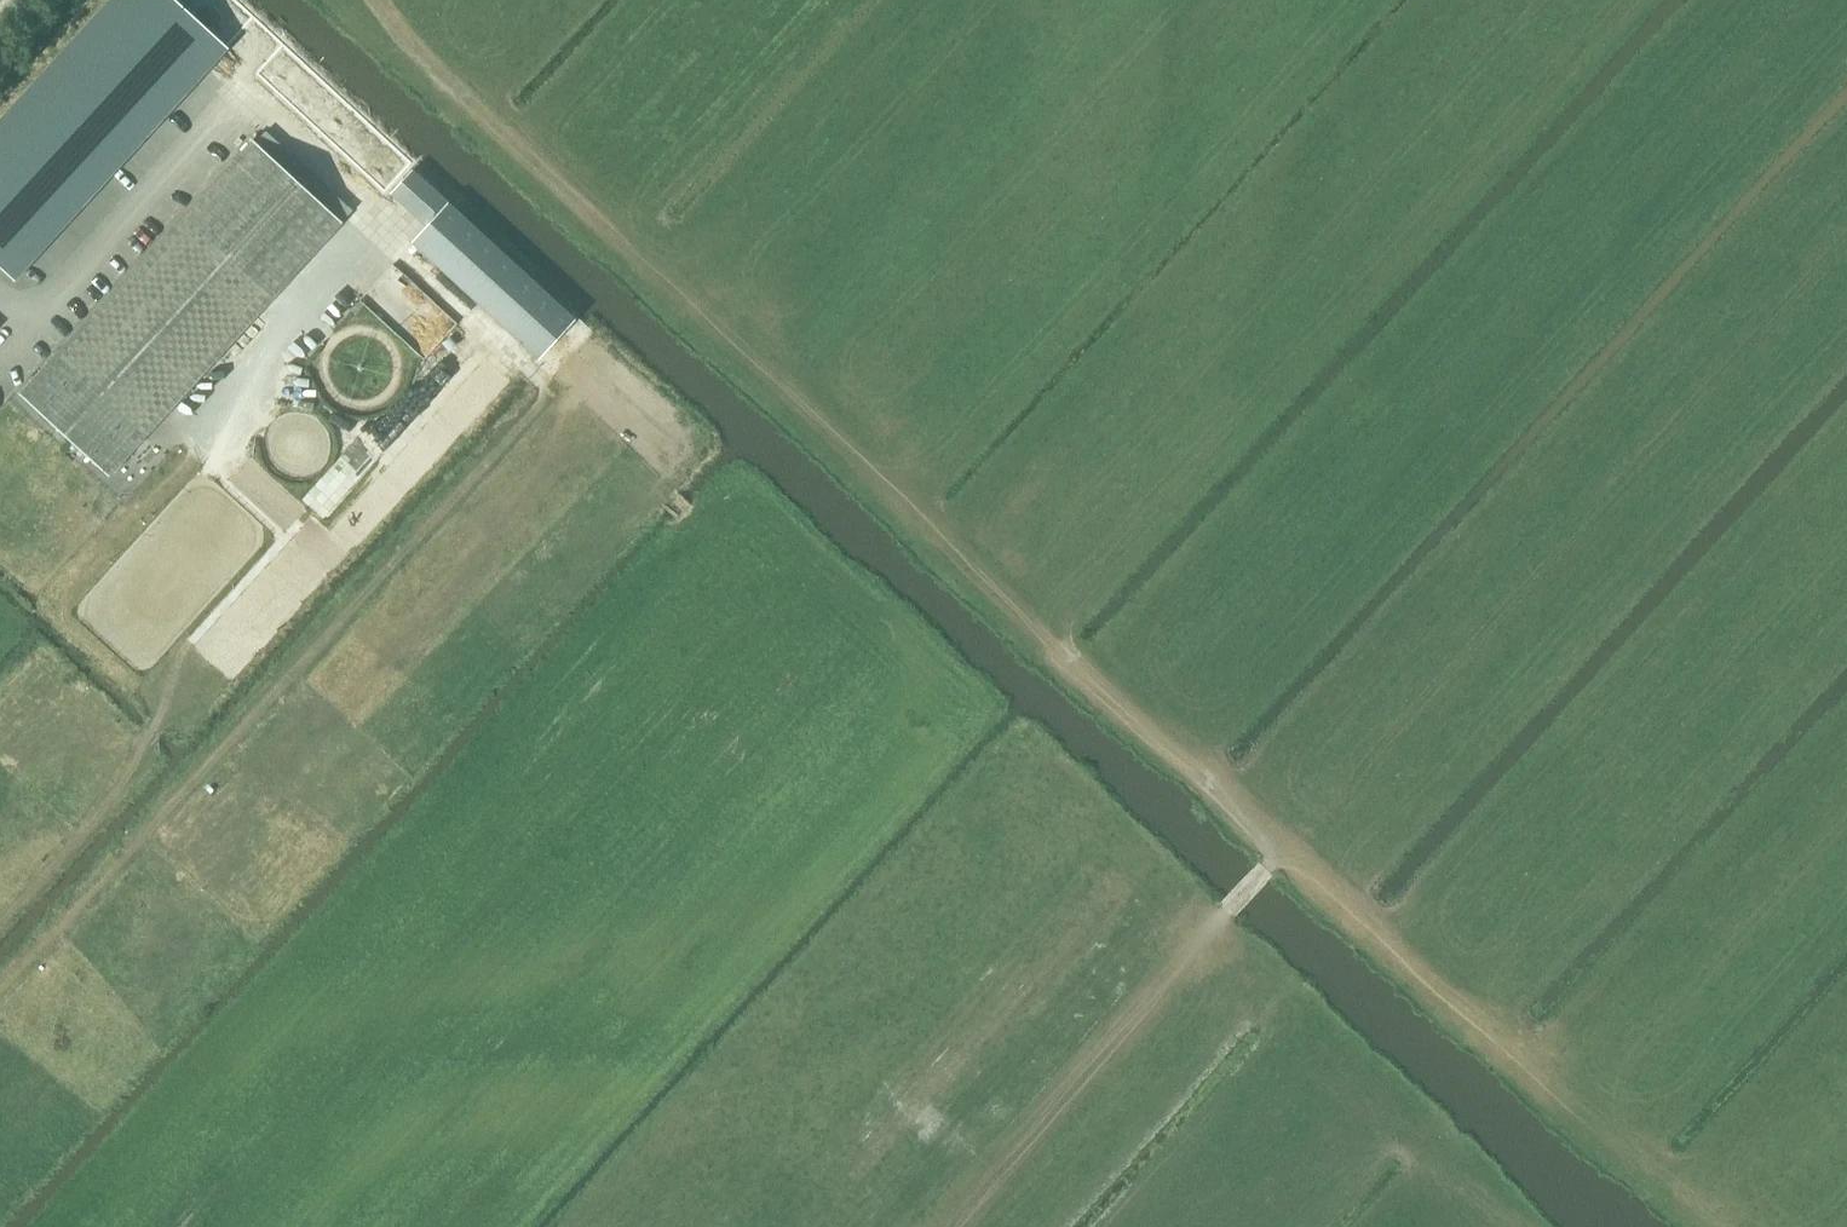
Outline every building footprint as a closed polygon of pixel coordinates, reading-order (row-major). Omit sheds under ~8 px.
[(0,121),(0,266),(13,279),(226,47),(254,17),(236,0),(111,0),(0,121)] [(282,43),(255,73),(384,192),(411,163),(282,43)] [(109,473),(339,221),(250,140),(20,391),(109,473)] [(447,204),(412,243),(538,358),(573,319),(447,204)]
